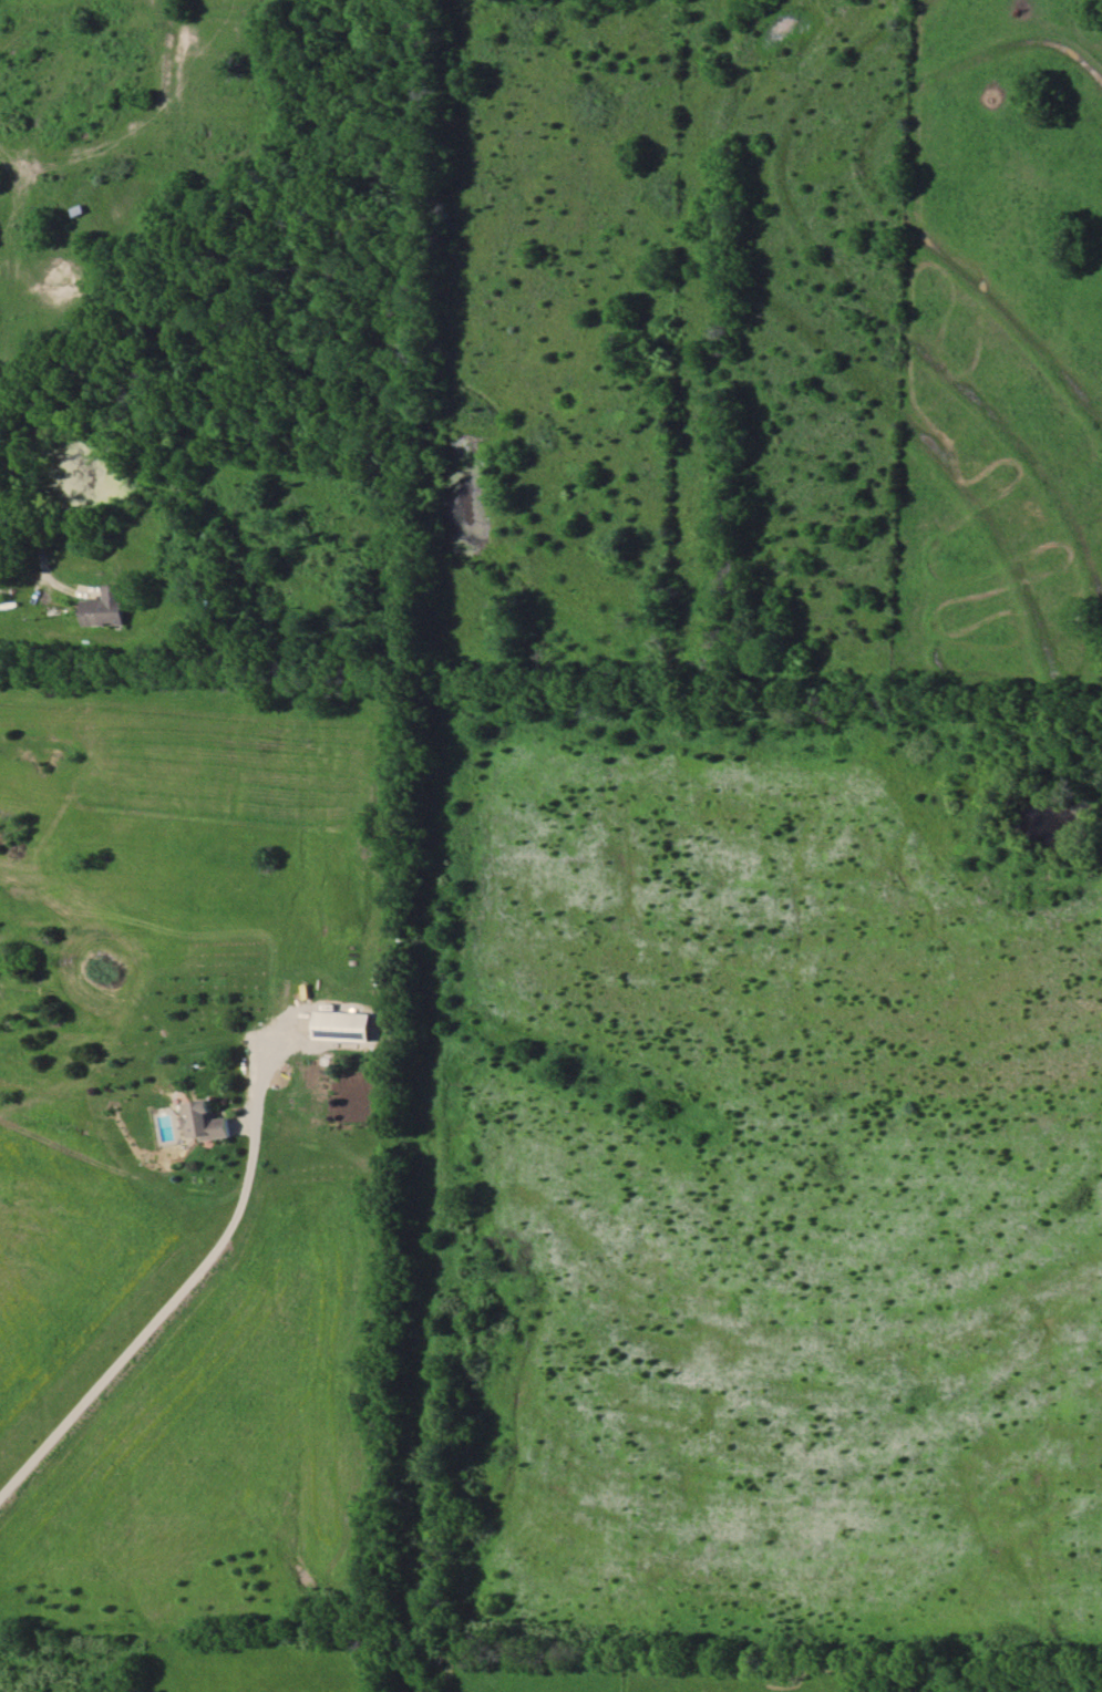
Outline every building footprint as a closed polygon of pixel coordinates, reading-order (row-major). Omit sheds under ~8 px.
[(82,601),(82,627),(125,627),(125,586),(105,586),(105,601),(82,601)] [(370,1044),(371,1015),(315,1013),(314,1041),(370,1044)] [(229,1118),(216,1120),(213,1100),(186,1104),(191,1143),(232,1137),(229,1118)]
